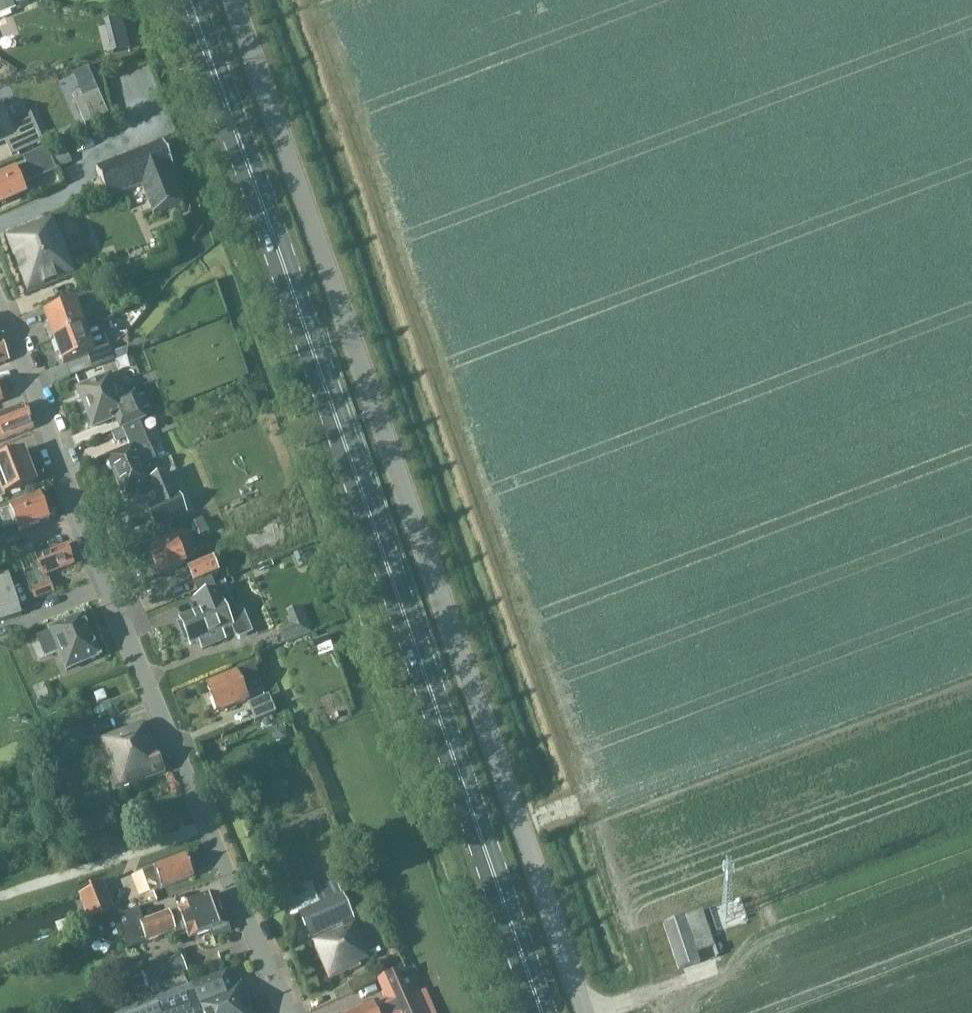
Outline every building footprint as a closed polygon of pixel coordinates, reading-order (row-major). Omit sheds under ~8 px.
[(29,4),(27,0),(0,0),(0,16),(16,10),(16,9),(29,4)] [(122,17),(104,22),(112,52),(130,48),(122,17)] [(6,107),(21,102),(17,89),(1,93),(6,107)] [(109,116),(98,92),(74,102),(85,126),(109,116)] [(5,142),(11,156),(43,143),(30,113),(7,123),(0,106),(0,145),(5,142)] [(185,204),(173,175),(177,173),(165,143),(98,169),(109,199),(143,186),(155,216),(185,204)] [(62,148),(48,154),(55,170),(69,164),(62,148)] [(55,171),(55,170),(48,154),(46,149),(24,159),(27,166),(17,170),(0,177),(0,206),(27,194),(23,185),(55,171)] [(27,295),(77,275),(55,218),(5,238),(27,295)] [(86,327),(86,326),(81,312),(94,307),(89,294),(71,301),(73,305),(45,315),(54,339),(86,327)] [(114,361),(105,337),(99,321),(86,326),(86,327),(54,339),(63,363),(87,354),(93,369),(114,361)] [(0,335),(0,364),(8,361),(1,343),(3,342),(0,335)] [(145,417),(140,404),(135,392),(121,398),(112,375),(78,389),(94,427),(116,417),(121,427),(145,417)] [(152,399),(140,404),(145,417),(151,415),(157,412),(152,399)] [(33,425),(26,406),(0,416),(0,435),(2,440),(34,427),(33,425)] [(150,446),(145,433),(156,428),(151,415),(145,417),(121,427),(122,430),(123,430),(124,431),(124,432),(127,438),(130,446),(106,456),(115,477),(143,466),(138,452),(150,446)] [(116,443),(127,438),(124,432),(124,431),(123,430),(122,430),(112,434),(116,443)] [(36,484),(23,452),(0,461),(0,498),(36,484)] [(167,472),(164,474),(149,480),(143,466),(115,477),(124,498),(146,488),(150,487),(157,502),(145,507),(155,529),(188,514),(178,494),(177,494),(167,472)] [(15,523),(18,531),(49,519),(40,495),(10,507),(10,509),(0,513),(0,529),(15,523)] [(200,535),(207,532),(202,521),(195,524),(200,535)] [(196,556),(188,537),(185,529),(156,541),(159,548),(150,552),(159,575),(187,564),(186,561),(196,556)] [(20,564),(34,600),(54,592),(47,575),(73,565),(66,546),(20,564)] [(214,559),(188,569),(189,570),(195,585),(198,592),(215,585),(212,578),(220,574),(214,559)] [(21,615),(9,575),(0,578),(0,622),(21,615)] [(181,622),(177,624),(184,643),(189,641),(191,645),(202,640),(205,648),(226,640),(224,634),(223,633),(231,629),(235,638),(240,640),(253,634),(244,612),(237,614),(226,586),(218,589),(217,590),(215,585),(198,592),(200,597),(195,599),(200,611),(180,619),(181,622)] [(291,625),(279,630),(285,644),(313,633),(302,607),(286,613),(291,625)] [(66,669),(65,669),(66,671),(68,670),(98,657),(100,657),(99,655),(83,617),(82,615),(80,616),(81,617),(51,629),(50,629),(49,630),(49,632),(50,632),(66,669)] [(328,636),(316,640),(322,655),(333,650),(328,636)] [(218,712),(249,700),(245,690),(261,683),(254,666),(238,672),(207,685),(218,712)] [(95,695),(98,702),(106,699),(103,692),(95,695)] [(255,721),(276,713),(269,696),(248,705),(255,721)] [(95,742),(114,790),(164,771),(150,735),(148,736),(143,724),(95,742)] [(266,745),(257,749),(260,755),(268,752),(266,745)] [(264,830),(258,833),(260,839),(267,837),(264,830)] [(185,856),(155,868),(142,873),(150,893),(162,889),(193,877),(185,856)] [(307,895),(286,904),(292,917),(300,913),(311,938),(341,925),(343,927),(312,941),(329,979),(360,966),(358,963),(369,958),(371,957),(343,893),(341,894),(335,882),(316,891),(307,895)] [(88,920),(98,916),(110,911),(100,885),(89,889),(90,891),(78,896),(88,920)] [(178,937),(187,934),(189,939),(210,932),(213,938),(231,932),(228,925),(218,895),(177,910),(179,913),(171,916),(169,912),(144,922),(139,908),(91,926),(92,930),(91,931),(94,940),(113,946),(124,942),(126,948),(175,931),(178,937)] [(684,917),(663,924),(678,968),(679,970),(699,963),(696,953),(684,917)] [(181,959),(143,974),(148,987),(154,1001),(192,986),(186,972),(181,959)] [(192,986),(154,1001),(138,1007),(121,1012),(225,1012),(223,1009),(247,1000),(240,984),(233,987),(227,972),(192,986)] [(377,982),(387,1006),(389,1006),(392,1012),(435,1012),(425,990),(410,997),(399,973),(377,982)] [(247,1000),(223,1009),(225,1012),(252,1012),(247,1000)]
